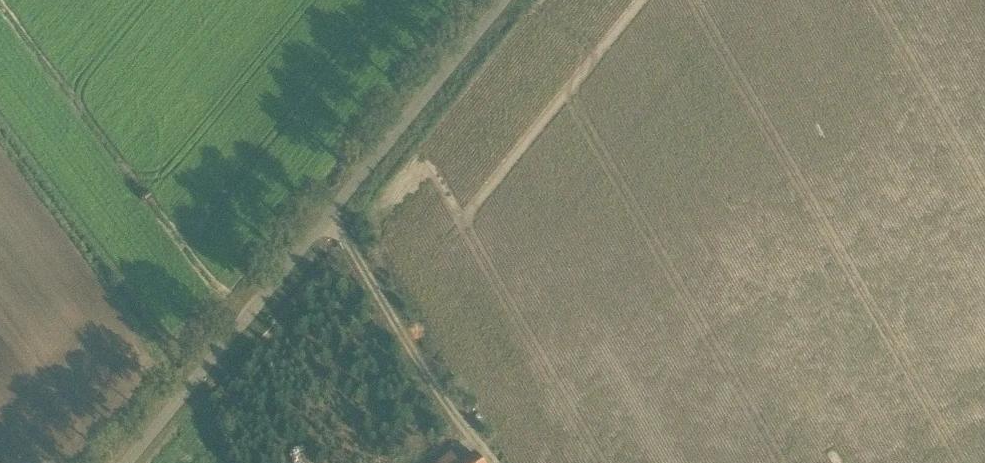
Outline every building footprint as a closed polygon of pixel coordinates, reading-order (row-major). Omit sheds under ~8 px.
[(476,455),(463,462),(481,462),(476,455)]
